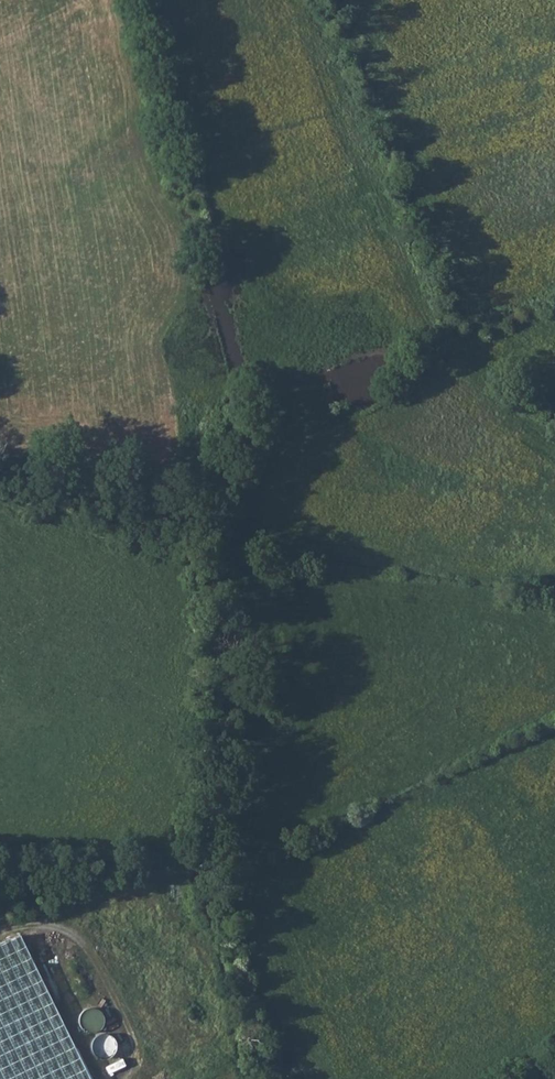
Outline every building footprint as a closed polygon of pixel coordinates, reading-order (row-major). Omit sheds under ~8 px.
[(20,937),(0,944),(0,1078),(89,1078),(20,937)] [(108,1053),(115,1053),(115,1035),(97,1035),(97,1045),(107,1045),(108,1053)]
